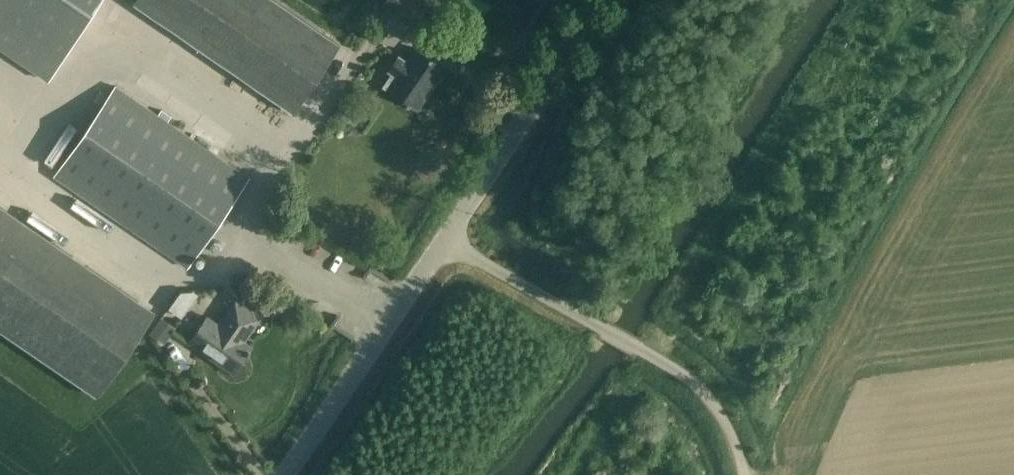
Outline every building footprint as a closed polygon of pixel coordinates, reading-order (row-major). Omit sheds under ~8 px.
[(48,79),(99,0),(0,0),(0,47),(48,79)] [(276,0),(134,0),(132,2),(293,112),(339,43),(276,0)] [(382,5),(412,25),(428,1),(428,0),(385,0),(382,5)] [(416,48),(408,60),(398,54),(387,71),(391,74),(382,85),(388,89),(406,101),(404,103),(409,105),(410,104),(417,108),(445,67),(416,48)] [(54,175),(170,255),(186,266),(248,176),(116,85),(54,175)] [(0,204),(0,330),(97,396),(154,310),(0,204)] [(301,233),(292,228),(287,236),(296,242),(301,233)] [(181,317),(198,294),(194,290),(180,291),(168,308),(181,317)] [(191,343),(216,361),(233,372),(251,346),(243,341),(260,317),(235,300),(218,323),(209,317),(191,343)] [(150,334),(165,344),(176,328),(161,317),(150,334)]
